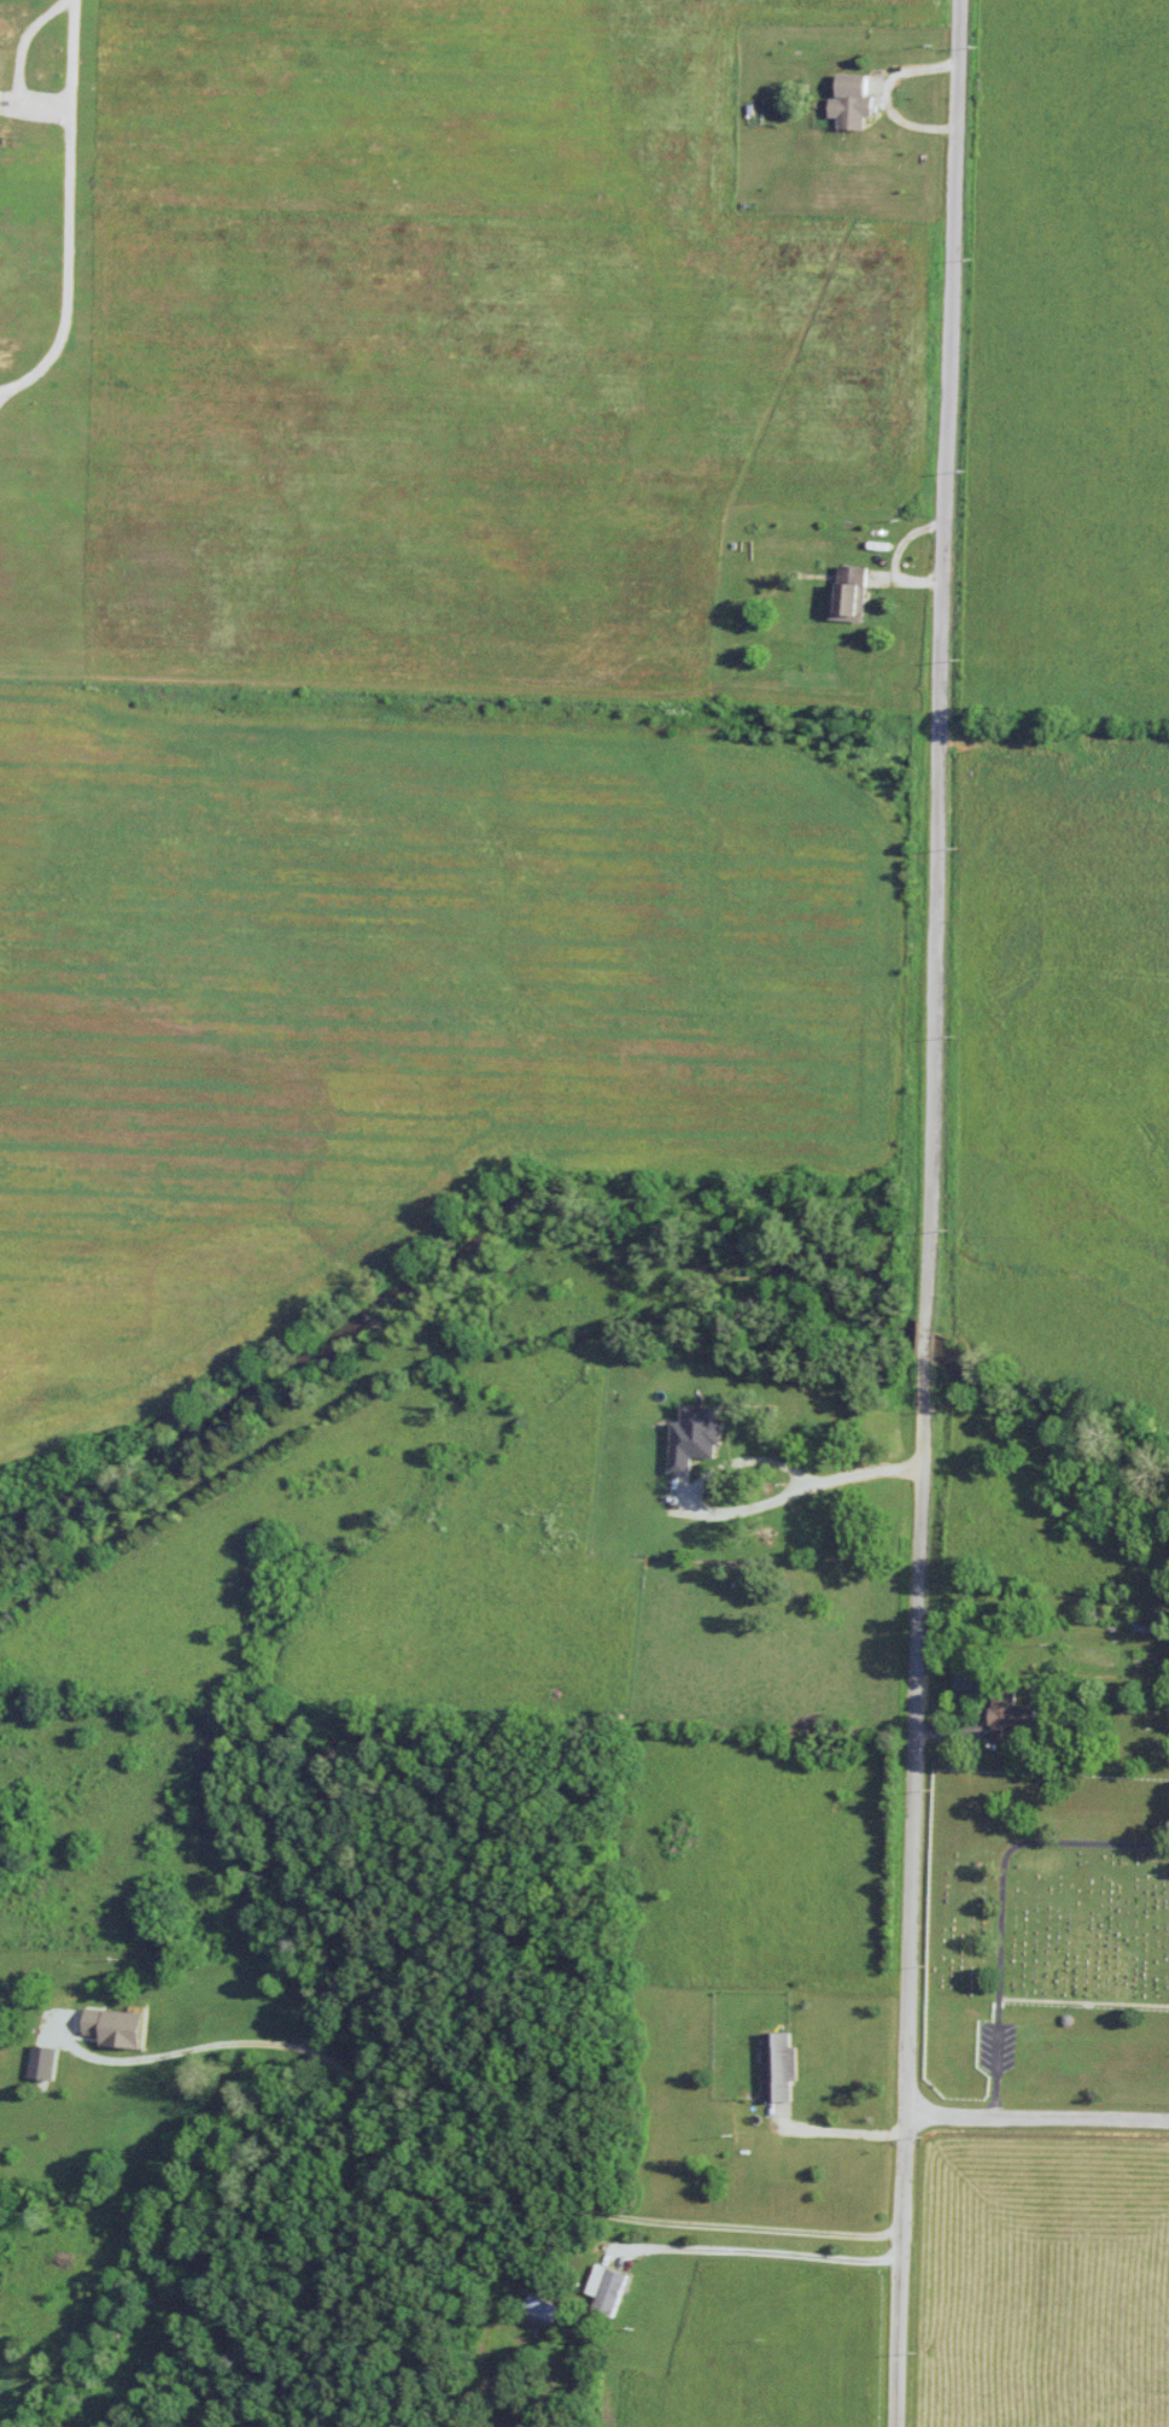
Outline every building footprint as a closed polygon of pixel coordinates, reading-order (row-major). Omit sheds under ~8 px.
[(833,118),(842,118),(842,129),(869,129),(870,116),(875,116),(875,73),(843,73),(842,97),(833,97),(833,118)] [(870,621),(870,565),(840,565),(840,621),(870,621)] [(986,1673),(958,1673),(958,1691),(986,1691),(986,1673)] [(994,1738),(1039,1739),(1039,1707),(1019,1707),(1019,1691),(995,1691),(994,1738)] [(764,2101),(793,2101),(793,2082),(798,2082),(798,2043),(793,2043),(793,2031),(764,2031),(764,2101)] [(57,2080),(61,2046),(35,2043),(31,2077),(57,2080)] [(628,2273),(597,2263),(588,2292),(598,2296),(593,2310),(614,2317),(628,2273)] [(562,2306),(534,2291),(518,2320),(546,2335),(562,2306)]
